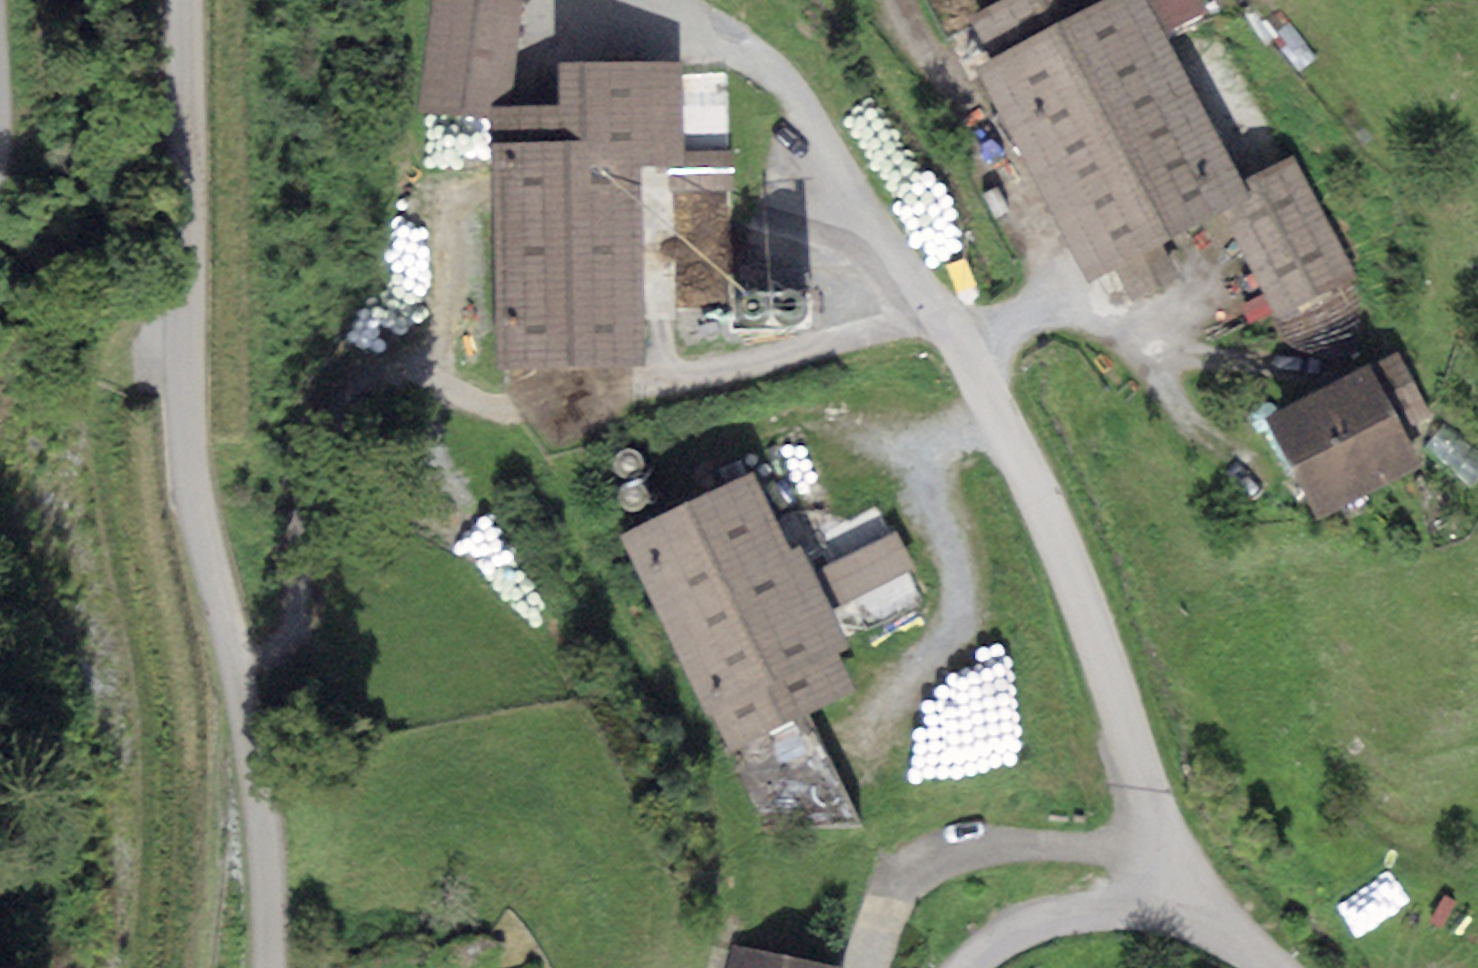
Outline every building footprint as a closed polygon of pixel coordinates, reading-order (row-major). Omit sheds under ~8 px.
[(421,105),(500,113),(512,0),(432,0),(421,105)] [(964,14),(1102,283),(1224,221),(1250,207),(1237,183),(1160,31),(1144,0),(992,0),(964,14)] [(1160,31),(1204,7),(1200,0),(1144,0),(1160,31)] [(563,109),(505,110),(510,361),(643,359),(640,168),(684,167),(683,60),(562,62),(563,109)] [(737,150),(693,152),(682,175),(682,195),(738,193),(737,150)] [(1250,207),(1224,221),(1274,314),(1355,271),(1291,154),(1237,183),(1250,207)] [(1398,351),(1264,416),(1316,521),(1424,468),(1403,427),(1429,414),(1398,351)] [(624,478),(630,479),(636,477),(640,474),(644,470),(646,465),(646,459),(644,454),(641,449),(636,446),(631,444),(625,445),(620,447),(616,451),(613,455),(612,461),(613,467),(615,472),(619,476),(624,478)] [(750,479),(627,540),(733,755),(806,720),(861,692),(842,654),(851,650),(802,549),(788,556),(750,479)] [(628,514),(634,514),(639,513),(644,510),(647,506),(649,500),(650,495),(648,489),(645,485),(640,481),(634,480),(629,480),(623,482),(619,486),(616,491),(615,496),(616,502),(619,507),(623,511),(628,514)] [(897,532),(819,569),(838,607),(915,570),(897,532)] [(858,826),(806,720),(733,755),(768,829),(858,826)] [(734,946),(730,967),(833,967),(734,946)]
